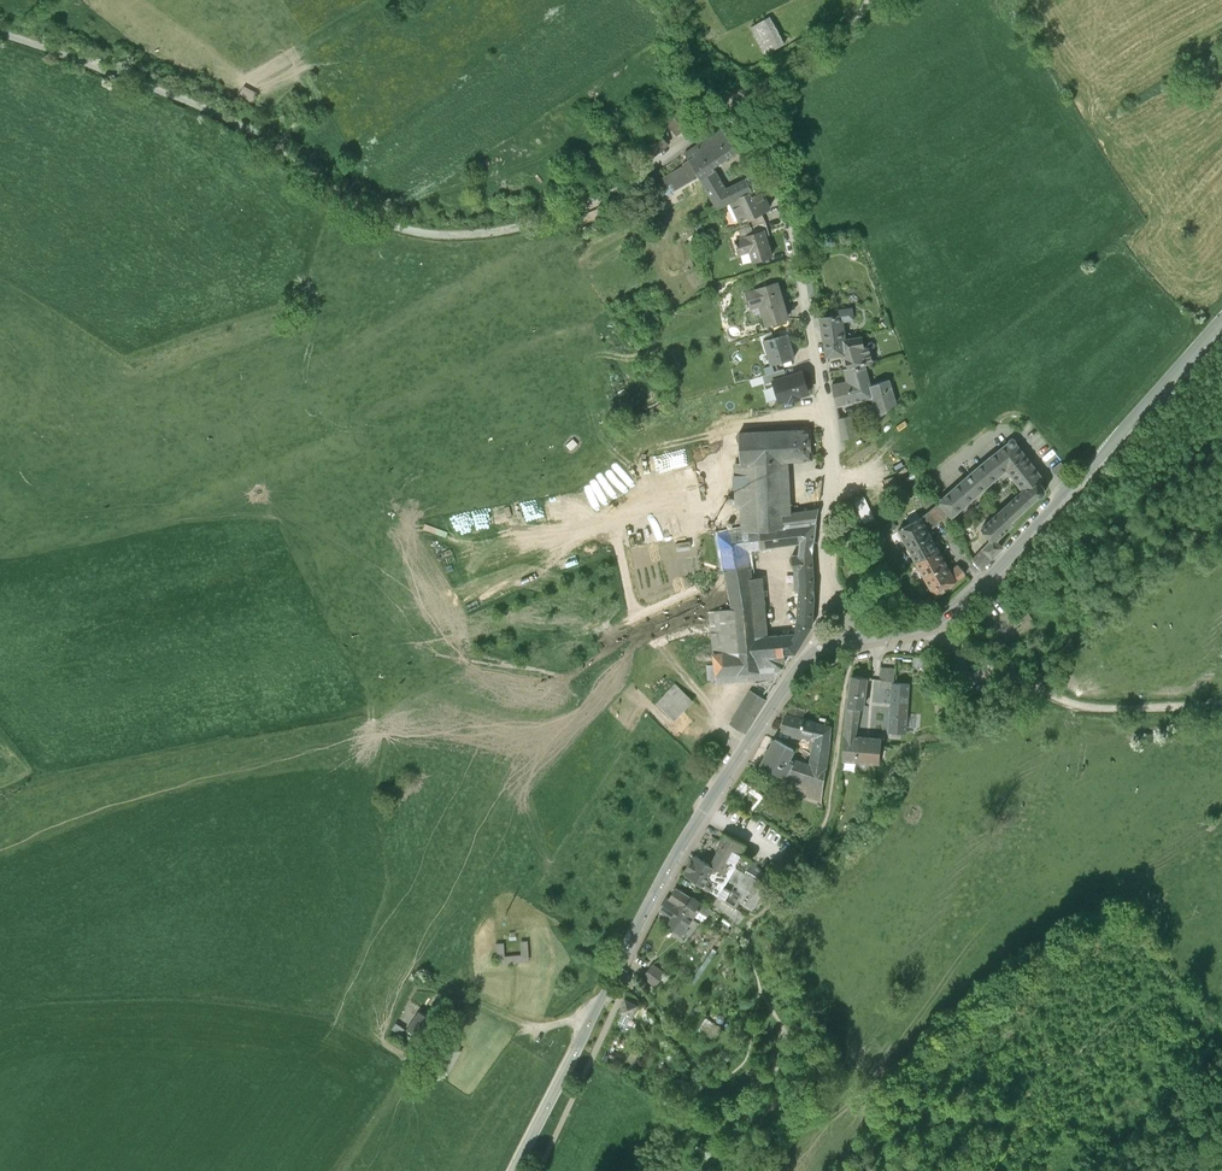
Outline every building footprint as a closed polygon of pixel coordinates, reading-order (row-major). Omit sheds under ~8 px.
[(778,14),(758,25),(773,52),(793,41),(778,14)] [(241,93),(255,100),(259,91),(245,84),(241,93)] [(673,119),(685,133),(696,124),(684,110),(673,119)] [(693,151),(697,157),(707,173),(703,178),(717,170),(721,165),(748,147),(731,125),(693,151)] [(676,142),(664,127),(649,138),(661,153),(676,142)] [(692,163),(664,178),(667,185),(680,178),(684,186),(707,173),(697,157),(691,161),(692,163)] [(718,169),(717,170),(703,178),(720,206),(733,200),(762,185),(751,159),(740,164),(748,177),(728,186),(718,169)] [(774,209),(762,185),(733,200),(745,224),(751,221),(764,214),(774,209)] [(768,222),(764,214),(751,221),(753,226),(768,222)] [(772,235),(768,222),(753,226),(756,234),(767,231),(769,236),(772,235)] [(756,234),(737,240),(742,254),(752,251),(756,262),(775,257),(769,236),(767,231),(756,234)] [(778,283),(746,292),(751,308),(760,305),(766,326),(789,319),(778,283)] [(827,358),(846,356),(846,341),(844,323),(854,321),(853,309),(836,311),(836,318),(821,319),(827,358)] [(795,332),(773,338),(780,364),(802,358),(795,332)] [(846,341),(846,356),(849,369),(865,365),(874,363),(870,351),(865,350),(864,339),(846,341)] [(865,365),(849,369),(846,370),(849,383),(833,386),(837,406),(874,398),(871,386),(865,365)] [(773,380),(779,402),(811,394),(806,372),(773,380)] [(889,380),(871,386),(874,398),(879,417),(896,404),(889,380)] [(855,437),(851,419),(840,421),(844,439),(855,437)] [(810,430),(738,434),(740,463),(779,461),(812,460),(810,430)] [(991,539),(994,542),(996,541),(1012,526),(1011,525),(1013,524),(1010,521),(1037,496),(1039,496),(1040,496),(1041,496),(1042,495),(1043,494),(1044,493),(1044,492),(1044,491),(1044,489),(1044,488),(1043,487),(1039,482),(1042,479),(1015,444),(1015,443),(1016,442),(1016,441),(1015,440),(1014,439),(1013,438),(1011,438),(1010,439),(1008,441),(1008,443),(1009,444),(963,481),(940,502),(951,513),(953,516),(1007,468),(1021,487),(1024,489),(981,529),(991,539)] [(740,463),(734,463),(736,506),(743,505),(743,529),(744,532),(756,531),(756,532),(815,523),(818,510),(782,515),(779,461),(740,463)] [(1060,461),(1051,469),(1056,475),(1066,468),(1060,461)] [(921,518),(928,532),(951,513),(940,502),(921,518)] [(516,517),(494,524),(495,529),(517,522),(516,517)] [(898,531),(907,547),(930,535),(928,532),(921,518),(898,531)] [(815,523),(756,532),(756,531),(744,532),(743,529),(718,534),(732,610),(709,612),(714,665),(706,666),(708,680),(716,680),(715,677),(780,670),(784,663),(784,654),(795,654),(807,633),(812,625),(814,589),(812,554),(815,523)] [(442,551),(455,549),(452,535),(439,538),(442,551)] [(907,547),(916,563),(938,550),(930,535),(907,547)] [(994,542),(991,539),(982,549),(992,558),(1002,546),(996,541),(994,542)] [(748,549),(749,559),(754,559),(757,555),(757,548),(748,549)] [(992,558),(982,549),(973,559),(975,562),(977,565),(982,569),(992,558)] [(916,563),(924,578),(947,566),(938,550),(916,563)] [(958,564),(949,571),(956,582),(965,574),(958,564)] [(924,578),(935,598),(956,582),(949,571),(947,566),(924,578)] [(935,667),(935,657),(924,657),(912,657),(912,667),(935,667)] [(894,675),(880,674),(879,688),(892,688),(892,683),(893,684),(894,675)] [(867,678),(851,677),(847,706),(860,708),(863,709),(867,678)] [(755,683),(730,724),(745,733),(775,686),(767,681),(755,683)] [(907,684),(893,684),(892,683),(892,688),(889,736),(893,736),(893,733),(904,733),(905,716),(907,684)] [(675,684),(656,703),(674,721),(693,701),(675,684)] [(860,708),(847,706),(842,760),(879,764),(881,740),(854,737),(860,708)] [(794,760),(792,763),(786,775),(784,778),(784,777),(781,788),(791,791),(792,790),(822,799),(830,727),(785,716),(774,728),(814,738),(810,765),(794,760)] [(914,717),(905,716),(904,733),(913,734),(914,717)] [(794,750),(775,740),(761,765),(784,777),(784,778),(786,775),(792,763),(788,761),(794,750)] [(742,781),(731,796),(740,803),(748,793),(751,788),(742,781)] [(763,797),(751,788),(748,793),(756,799),(747,813),(751,815),(763,797)] [(723,843),(711,866),(693,856),(684,874),(703,886),(710,890),(719,896),(718,897),(735,908),(740,902),(743,904),(745,901),(752,906),(765,884),(745,872),(751,860),(741,854),(746,845),(727,835),(724,833),(720,841),(723,843)] [(667,898),(660,910),(675,920),(671,926),(689,938),(701,922),(702,923),(711,910),(693,897),(691,899),(676,889),(669,900),(667,898)] [(710,890),(704,897),(736,921),(742,912),(735,908),(718,897),(719,896),(710,890)] [(730,925),(723,919),(721,922),(728,927),(730,925)] [(504,943),(497,943),(499,963),(530,961),(528,941),(522,941),(523,954),(505,956),(504,943)] [(652,965),(643,978),(656,987),(665,974),(652,965)] [(626,1000),(620,1011),(632,1017),(638,1006),(626,1000)] [(440,1015),(426,1006),(414,1023),(429,1032),(440,1015)] [(722,1028),(705,1017),(697,1030),(714,1040),(722,1028)]
